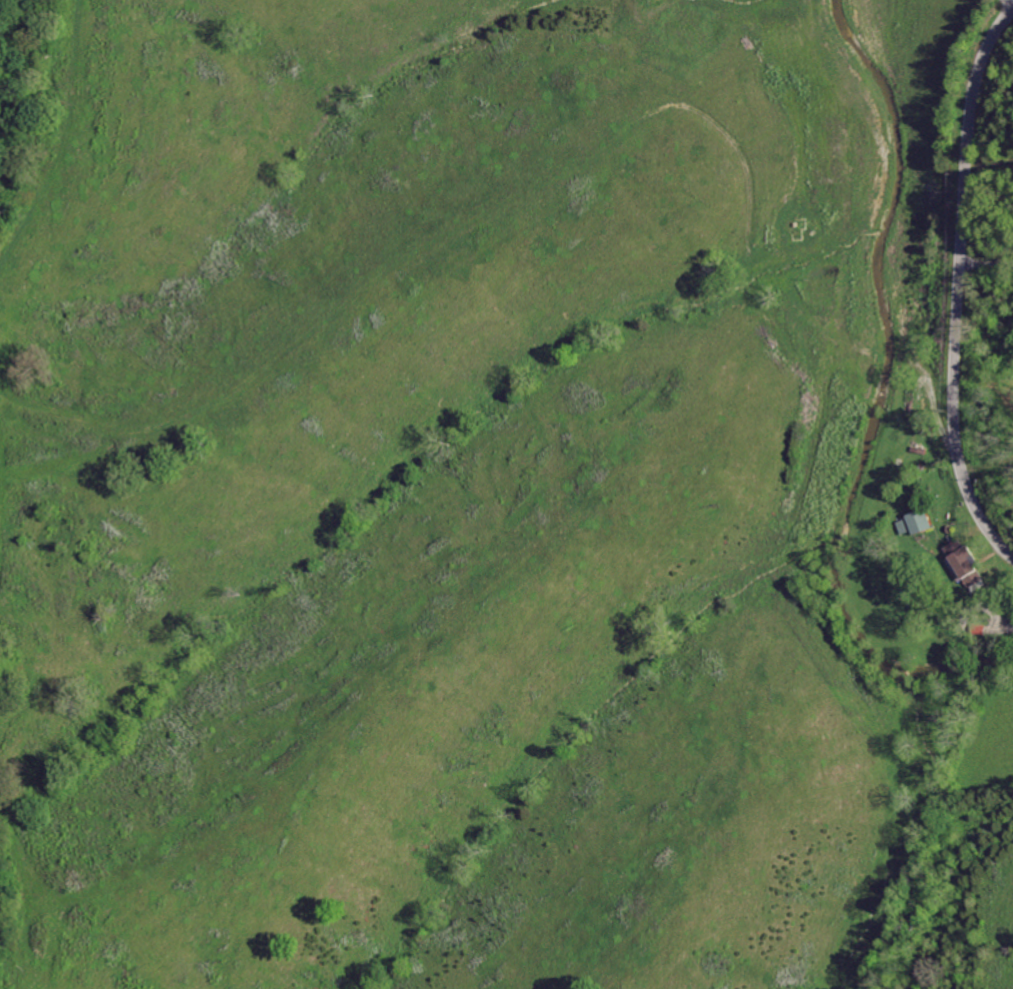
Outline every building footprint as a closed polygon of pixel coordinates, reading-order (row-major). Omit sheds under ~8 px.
[(933,529),(927,511),(897,521),(902,539),(933,529)] [(967,588),(984,580),(977,567),(981,566),(970,545),(963,549),(960,541),(947,547),(967,588)]
